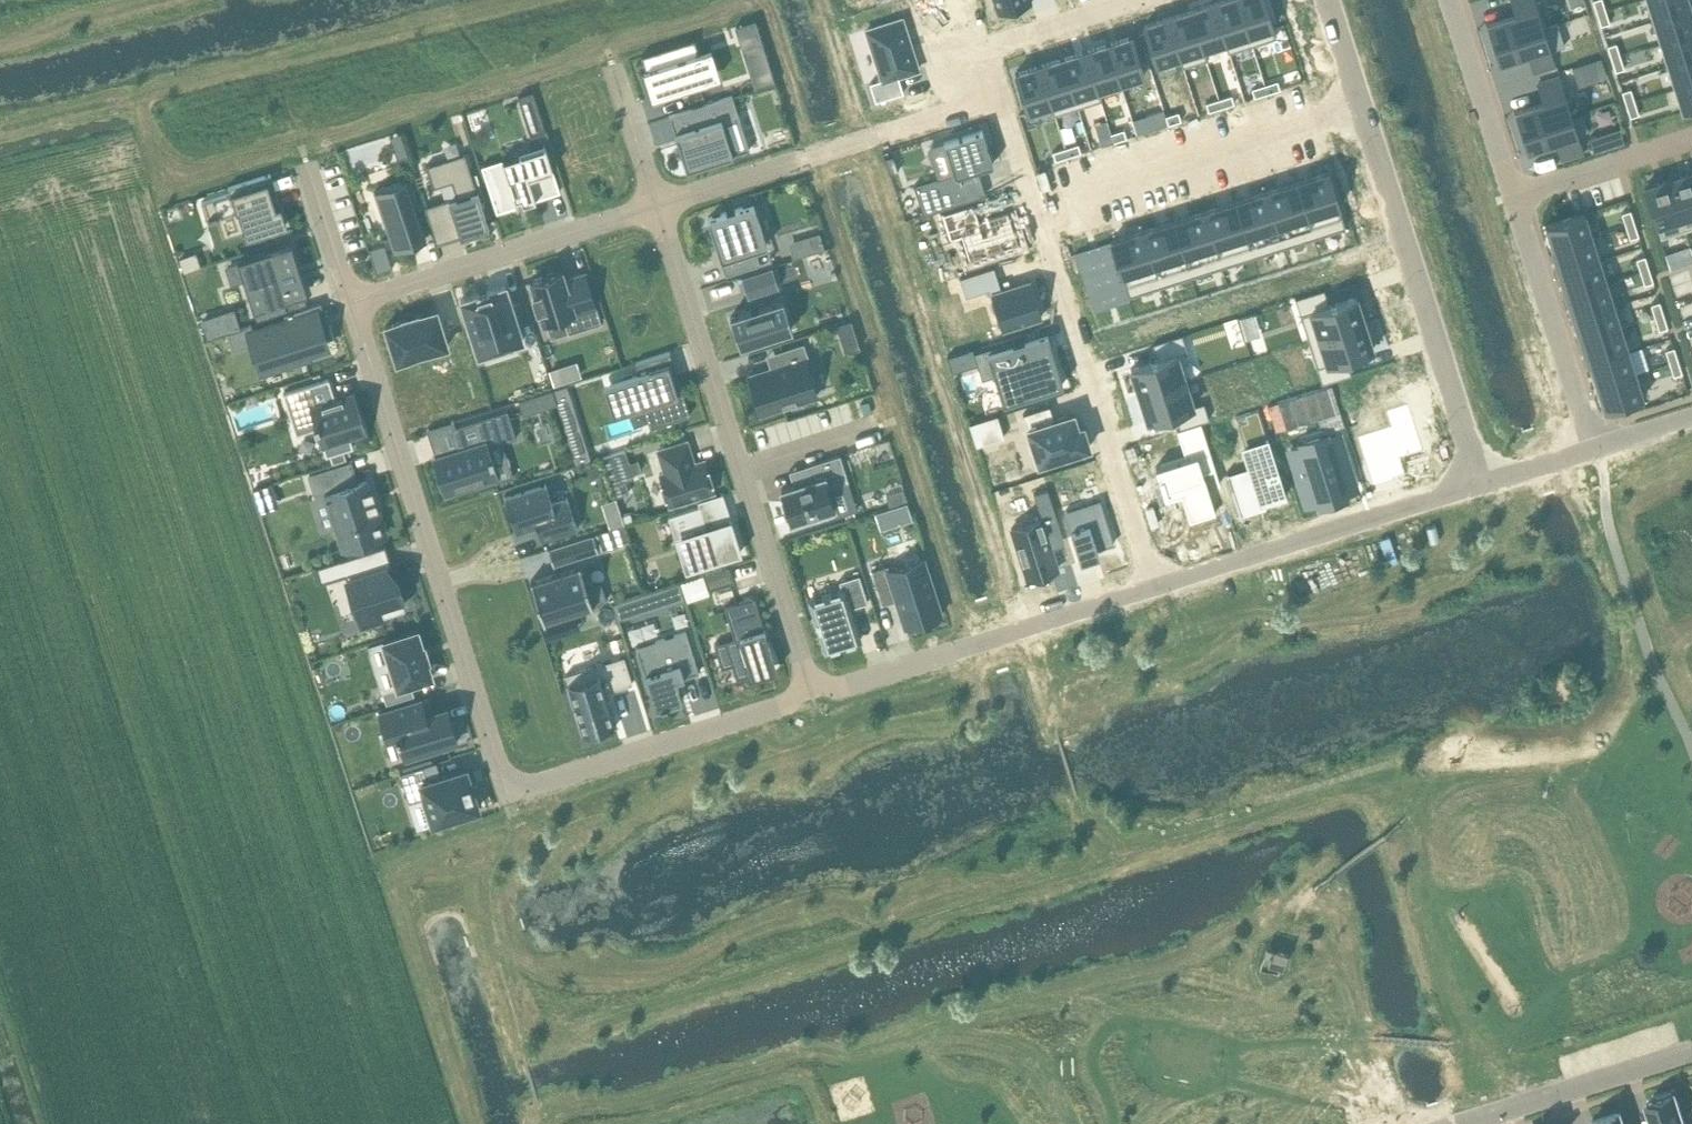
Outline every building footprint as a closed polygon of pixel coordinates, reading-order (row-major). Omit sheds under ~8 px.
[(999,12),(1034,0),(1033,0),(995,0),(999,12)] [(1213,2),(1226,41),(1225,41),(1228,52),(1252,44),(1238,0),(1220,0),(1213,2)] [(1252,44),(1276,36),(1264,0),(1238,0),(1252,44)] [(1488,24),(1494,43),(1542,27),(1543,28),(1549,26),(1541,0),(1540,0),(1534,2),(1534,0),(1511,0),(1516,15),(1488,24)] [(1597,13),(1606,10),(1602,0),(1593,0),(1597,13)] [(1653,20),(1689,8),(1686,0),(1647,0),(1653,20)] [(1213,2),(1190,9),(1203,48),(1204,48),(1225,41),(1226,41),(1213,2)] [(1653,20),(1660,43),(1691,33),(1691,18),(1689,8),(1653,20)] [(1190,9),(1168,17),(1180,56),(1179,56),(1182,66),(1207,58),(1204,48),(1203,48),(1190,9)] [(1606,10),(1597,13),(1601,25),(1609,23),(1610,23),(1606,10)] [(1168,17),(1144,24),(1156,63),(1179,56),(1180,56),(1168,17)] [(902,18),(867,29),(883,78),(870,82),(876,100),(903,91),(898,75),(918,68),(902,18)] [(1542,27),(1494,43),(1500,62),(1528,53),(1534,72),(1555,65),(1550,50),(1565,45),(1558,24),(1549,26),(1543,28),(1542,27)] [(1660,43),(1668,66),(1691,59),(1691,33),(1660,43)] [(1132,35),(1108,43),(1120,82),(1121,82),(1144,74),(1132,35)] [(694,39),(641,56),(646,70),(651,87),(654,97),(656,102),(667,99),(709,85),(707,80),(719,76),(711,50),(699,53),(694,39)] [(761,40),(742,46),(756,88),(775,82),(761,40)] [(1108,43),(1085,50),(1099,94),(1100,94),(1122,87),(1120,82),(1108,43)] [(1616,43),(1607,45),(1611,58),(1620,55),(1616,43)] [(1085,50),(1062,57),(1078,107),(1100,99),(1099,94),(1085,50)] [(1620,55),(1611,58),(1616,71),(1624,68),(1620,55)] [(1062,57),(1039,65),(1052,104),(1055,114),(1078,107),(1062,57)] [(1601,57),(1572,66),(1578,87),(1608,77),(1601,57)] [(1668,66),(1675,89),(1691,83),(1691,59),(1668,66)] [(1039,65),(1015,72),(1028,111),(1050,104),(1052,104),(1039,65)] [(1544,102),(1516,111),(1522,130),(1570,115),(1558,77),(1538,83),(1544,102)] [(1277,80),(1264,84),(1267,92),(1280,88),(1277,80)] [(1675,89),(1683,112),(1691,109),(1691,83),(1675,89)] [(1264,84),(1252,88),(1254,96),(1267,92),(1264,84)] [(1630,89),(1622,91),(1626,104),(1635,101),(1631,89),(1630,89)] [(533,91),(518,96),(522,109),(531,136),(546,131),(533,91)] [(1231,94),(1219,98),(1221,107),(1234,103),(1231,94)] [(733,95),(669,116),(670,118),(674,117),(683,143),(678,144),(687,170),(695,167),(750,150),(733,95)] [(1219,98),(1206,102),(1209,111),(1221,107),(1219,98)] [(1635,101),(1626,104),(1630,117),(1639,114),(1635,101)] [(1178,111),(1166,115),(1168,124),(1181,120),(1178,111)] [(1166,115),(1153,119),(1156,128),(1168,124),(1166,115)] [(1570,115),(1522,130),(1528,149),(1556,141),(1562,160),(1582,153),(1570,115)] [(1124,128),(1111,132),(1114,141),(1126,137),(1124,128)] [(1620,128),(1589,138),(1594,152),(1624,143),(1620,128)] [(916,184),(914,185),(923,213),(986,193),(985,191),(983,192),(976,169),(984,166),(993,163),(986,143),(983,132),(982,129),(944,141),(955,174),(917,186),(916,184)] [(1111,132),(1098,137),(1101,145),(1114,141),(1111,132)] [(1078,143),(1065,147),(1068,156),(1081,152),(1078,143)] [(486,173),(484,173),(495,206),(496,205),(504,203),(515,199),(515,200),(521,198),(521,199),(523,204),(536,199),(534,193),(536,192),(556,185),(558,185),(545,145),(543,146),(544,146),(544,147),(502,161),(504,166),(502,167),(486,173)] [(1065,147),(1053,151),(1055,160),(1068,156),(1065,147)] [(457,196),(424,206),(430,223),(454,215),(459,231),(475,226),(475,227),(476,231),(480,230),(489,227),(480,202),(484,200),(476,174),(472,175),(465,153),(463,153),(464,156),(446,162),(445,159),(426,165),(433,188),(452,181),(457,196)] [(893,154),(884,157),(889,173),(898,170),(893,154)] [(1328,171),(1297,181),(1314,237),(1346,227),(1328,171)] [(1669,179),(1685,230),(1691,228),(1691,174),(1691,172),(1669,179)] [(230,193),(201,202),(202,204),(204,203),(209,216),(208,217),(209,220),(218,217),(224,236),(229,235),(230,236),(246,231),(247,236),(266,230),(267,231),(286,225),(280,207),(276,208),(265,175),(228,187),(230,193)] [(293,176),(271,183),(278,206),(300,199),(293,176)] [(1669,179),(1644,187),(1661,238),(1685,230),(1669,179)] [(407,181),(374,191),(391,240),(394,249),(403,246),(426,239),(407,181)] [(1297,181),(1266,191),(1283,247),(1314,237),(1297,181)] [(1266,191),(1235,201),(1253,257),(1283,247),(1266,191)] [(537,198),(541,220),(566,215),(563,194),(537,198)] [(1235,201),(1204,210),(1222,266),(1253,257),(1235,201)] [(754,203),(708,218),(712,233),(726,275),(760,264),(760,262),(755,248),(758,247),(767,245),(754,203)] [(974,208),(946,218),(954,244),(966,240),(973,264),(1023,248),(1012,215),(979,225),(974,208)] [(1204,210),(1173,220),(1191,276),(1222,266),(1204,210)] [(1630,210),(1622,213),(1626,225),(1634,223),(1630,210)] [(1584,212),(1545,225),(1553,248),(1592,236),(1584,212)] [(1173,220),(1142,230),(1160,286),(1191,276),(1173,220)] [(1634,223),(1626,226),(1630,238),(1638,236),(1634,223)] [(1142,230),(1111,240),(1128,296),(1160,286),(1142,230)] [(1592,236),(1553,248),(1560,272),(1599,259),(1592,236)] [(1129,300),(1110,241),(1098,246),(1117,304),(1129,300)] [(253,277),(244,280),(257,319),(306,303),(306,302),(305,302),(303,294),(307,292),(299,266),(291,242),(246,257),(253,277)] [(803,243),(791,247),(794,258),(807,254),(803,243)] [(385,244),(369,249),(376,273),(392,268),(385,244)] [(1108,306),(1089,248),(1076,253),(1095,311),(1108,306)] [(1665,258),(1670,272),(1691,265),(1691,258),(1690,250),(1665,258)] [(196,253),(180,259),(184,271),(201,266),(196,253)] [(1645,256),(1636,258),(1640,271),(1649,268),(1645,256)] [(1599,259),(1560,272),(1567,294),(1606,282),(1599,259)] [(772,266),(741,276),(748,297),(779,287),(772,266)] [(992,266),(960,276),(966,295),(990,288),(1002,328),(1041,315),(1030,281),(1000,291),(992,266)] [(1649,269),(1640,271),(1645,284),(1653,281),(1649,269)] [(562,270),(530,280),(531,284),(534,294),(533,295),(537,308),(539,308),(542,318),(543,322),(546,322),(546,321),(563,316),(569,333),(572,332),(601,323),(600,318),(585,272),(565,278),(562,270)] [(1606,282),(1567,294),(1575,317),(1614,305),(1606,282)] [(503,287),(455,303),(474,361),(522,346),(503,287)] [(1324,289),(1295,298),(1308,340),(1364,323),(1356,296),(1329,305),(1324,289)] [(739,313),(730,316),(740,346),(793,329),(783,299),(739,313)] [(1659,301),(1651,304),(1655,317),(1663,314),(1659,301)] [(286,320),(250,331),(264,372),(306,358),(304,353),(326,346),(323,338),(332,336),(321,303),(321,302),(284,314),(286,320)] [(1614,305),(1575,317),(1582,340),(1621,328),(1614,305)] [(436,310),(386,326),(397,361),(447,345),(436,310)] [(1663,314),(1655,317),(1659,329),(1667,327),(1663,314)] [(218,316),(201,321),(208,340),(225,335),(218,316)] [(838,324),(841,333),(854,329),(851,320),(838,324)] [(1364,323),(1308,340),(1322,383),(1351,373),(1346,358),(1373,349),(1364,323)] [(1621,328),(1582,340),(1589,363),(1587,364),(1628,351),(1621,328)] [(1045,329),(973,352),(981,378),(994,374),(1003,403),(1062,384),(1045,329)] [(1158,359),(1131,368),(1139,394),(1185,380),(1177,353),(1187,350),(1182,334),(1153,343),(1158,359)] [(772,368),(749,376),(761,413),(792,403),(817,395),(805,359),(808,358),(803,344),(778,352),(781,364),(782,365),(772,368)] [(1674,347),(1665,350),(1669,362),(1678,360),(1674,347)] [(969,353),(968,349),(947,355),(952,370),(976,363),(973,351),(969,353)] [(1628,351),(1587,364),(1589,364),(1596,386),(1635,373),(1628,351)] [(639,374),(613,382),(622,408),(630,406),(642,402),(647,400),(655,426),(685,417),(684,415),(680,401),(673,380),(672,376),(667,378),(663,368),(660,356),(659,355),(644,360),(635,362),(638,370),(639,374)] [(1678,360),(1669,362),(1673,375),(1682,372),(1678,360)] [(564,367),(550,372),(554,384),(568,380),(564,367)] [(1635,373),(1596,386),(1604,410),(1612,407),(1613,412),(1625,408),(1624,403),(1643,397),(1635,373)] [(338,398),(331,377),(285,392),(298,433),(317,427),(325,453),(353,443),(350,433),(367,427),(356,392),(338,398)] [(1185,380),(1139,394),(1147,421),(1175,412),(1180,428),(1182,427),(1200,421),(1209,419),(1203,402),(1193,406),(1185,380)] [(567,385),(553,389),(558,407),(573,402),(567,385)] [(1327,387),(1281,402),(1288,426),(1335,411),(1327,387)] [(552,389),(532,395),(537,410),(557,403),(552,389)] [(1392,427),(1358,438),(1373,486),(1394,480),(1393,477),(1405,473),(1400,457),(1424,450),(1409,404),(1387,411),(1392,427)] [(1043,406),(1018,414),(1022,426),(1019,428),(1031,466),(1086,449),(1079,425),(1073,427),(1068,412),(1047,419),(1043,406)] [(443,468),(438,470),(446,493),(475,484),(476,488),(478,487),(478,486),(494,481),(494,482),(498,481),(496,477),(490,460),(494,459),(492,453),(489,454),(487,446),(502,441),(516,437),(508,409),(456,426),(453,427),(454,429),(456,428),(460,443),(459,443),(459,445),(460,445),(462,450),(444,455),(444,456),(440,457),(443,468)] [(969,422),(976,444),(1004,435),(997,414),(969,422)] [(1248,467),(1227,474),(1240,515),(1265,507),(1264,502),(1287,495),(1268,437),(1262,416),(1239,424),(1245,445),(1241,446),(1248,467)] [(1218,419),(1204,423),(1208,437),(1222,433),(1218,419)] [(1191,455),(1157,466),(1166,496),(1186,490),(1194,515),(1216,508),(1204,472),(1215,468),(1200,421),(1182,427),(1191,455)] [(1302,446),(1289,451),(1303,496),(1317,492),(1319,499),(1341,492),(1334,469),(1347,465),(1337,435),(1324,439),(1323,435),(1301,443),(1302,446)] [(687,441),(658,450),(665,473),(664,473),(659,474),(665,492),(669,505),(714,491),(704,460),(702,461),(694,464),(687,441)] [(625,450),(603,457),(607,470),(612,484),(616,496),(629,492),(625,480),(634,477),(633,473),(629,462),(625,450)] [(343,451),(330,455),(332,463),(346,459),(343,451)] [(588,451),(574,456),(577,465),(591,460),(588,451)] [(788,487),(781,489),(784,498),(785,501),(782,501),(787,517),(790,516),(791,519),(791,521),(802,518),(834,508),(828,489),(849,483),(840,454),(808,464),(813,479),(794,485),(788,487)] [(348,463),(309,475),(315,492),(323,490),(325,494),(325,495),(335,527),(342,549),(370,540),(385,535),(376,509),(379,508),(378,507),(375,508),(374,504),(373,502),(376,501),(376,500),(374,501),(373,500),(373,499),(372,497),(375,497),(375,495),(371,496),(370,492),(369,490),(373,489),(372,488),(370,489),(367,480),(359,483),(354,484),(353,480),(348,463)] [(601,463),(592,466),(595,474),(604,471),(601,463)] [(1056,471),(1044,474),(1047,481),(1059,478),(1056,471)] [(271,483),(254,489),(257,497),(274,492),(271,483)] [(506,495),(504,496),(516,532),(517,532),(517,531),(536,525),(541,541),(542,540),(542,539),(551,536),(576,528),(576,529),(578,529),(567,497),(566,497),(567,499),(565,499),(552,503),(546,483),(545,483),(545,484),(544,485),(506,497),(506,496),(506,495)] [(904,488),(887,494),(890,505),(907,499),(904,488)] [(1101,499),(1064,511),(1080,562),(1092,558),(1090,554),(1098,552),(1098,549),(1115,544),(1101,499)] [(907,503),(898,505),(903,520),(912,518),(907,503)] [(701,506),(675,514),(675,515),(692,567),(732,555),(741,552),(738,544),(735,534),(731,535),(726,520),(709,526),(708,526),(702,508),(701,507),(702,506),(702,505),(701,506)] [(620,512),(607,516),(611,529),(624,525),(620,512)] [(1044,519),(1013,528),(1014,530),(1029,579),(1059,570),(1044,519)] [(593,534),(548,549),(554,565),(591,553),(599,551),(597,547),(593,534)] [(385,545),(340,559),(341,560),(349,586),(350,586),(363,626),(360,627),(360,629),(391,619),(390,617),(387,618),(385,612),(405,605),(398,583),(388,553),(385,545)] [(887,565),(872,569),(883,603),(897,599),(906,626),(909,625),(910,627),(922,623),(921,621),(941,615),(923,558),(889,569),(887,565)] [(532,580),(530,581),(543,622),(545,621),(545,620),(577,609),(591,605),(591,606),(593,606),(592,605),(595,604),(607,600),(601,581),(587,586),(580,565),(578,565),(578,566),(579,567),(533,582),(532,580)] [(733,581),(729,566),(703,574),(708,589),(733,581)] [(842,589),(810,599),(826,651),(860,641),(850,608),(868,602),(859,574),(839,580),(842,589)] [(680,582),(655,591),(660,608),(686,599),(680,582)] [(734,638),(714,644),(721,668),(732,665),(736,679),(751,674),(752,678),(777,670),(772,652),(755,598),(725,607),(734,638)] [(554,622),(542,625),(546,639),(558,636),(554,622)] [(397,687),(383,691),(387,703),(414,694),(411,683),(432,676),(428,664),(426,660),(428,659),(427,657),(426,657),(423,649),(424,648),(424,647),(424,646),(422,647),(422,644),(417,630),(383,641),(398,687),(397,687)] [(686,631),(635,647),(655,710),(683,701),(676,680),(699,672),(686,631)] [(621,637),(610,641),(614,652),(624,648),(621,637)] [(344,699),(369,692),(357,655),(333,662),(344,699)] [(624,656),(566,674),(569,684),(584,731),(587,730),(590,729),(591,734),(616,727),(605,693),(605,692),(633,683),(624,656)] [(415,700),(379,711),(382,722),(386,734),(387,738),(396,735),(397,738),(399,738),(405,758),(458,741),(448,711),(447,707),(433,712),(426,714),(421,698),(415,700)] [(436,762),(401,773),(410,802),(425,797),(433,823),(443,820),(478,809),(477,804),(481,803),(476,786),(472,787),(470,783),(466,769),(441,777),(439,770),(436,762)] [(390,778),(379,781),(382,791),(393,788),(390,778)] [(1674,1092),(1672,1093),(1671,1092),(1656,1097),(1657,1098),(1654,1098),(1654,1101),(1647,1103),(1654,1123),(1685,1123),(1674,1092)] [(1620,1112),(1592,1120),(1593,1123),(1624,1123),(1620,1112)]
